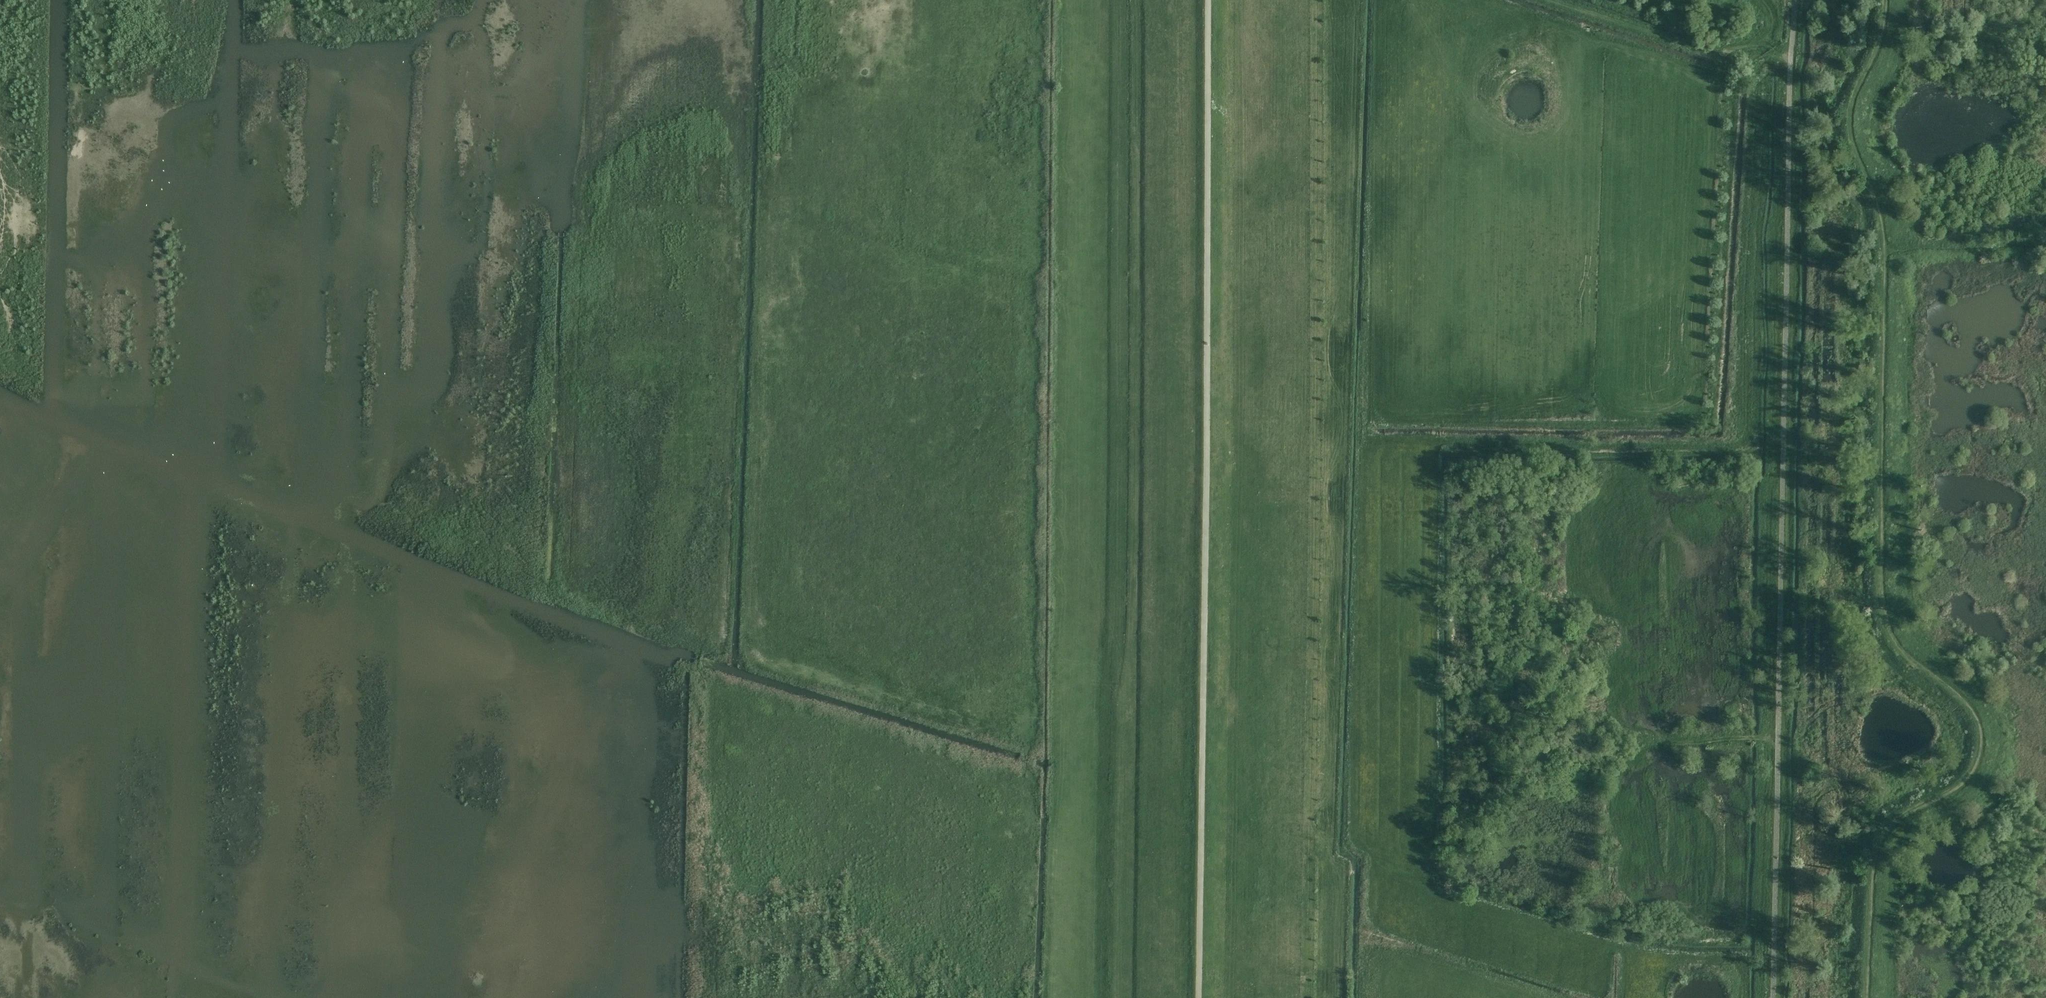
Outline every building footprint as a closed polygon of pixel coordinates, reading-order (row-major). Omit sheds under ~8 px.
[(1861,227),(1854,227),(1853,248),(1860,248),(1861,227)] [(1870,841),(1861,841),(1860,856),(1869,856),(1870,841)]
